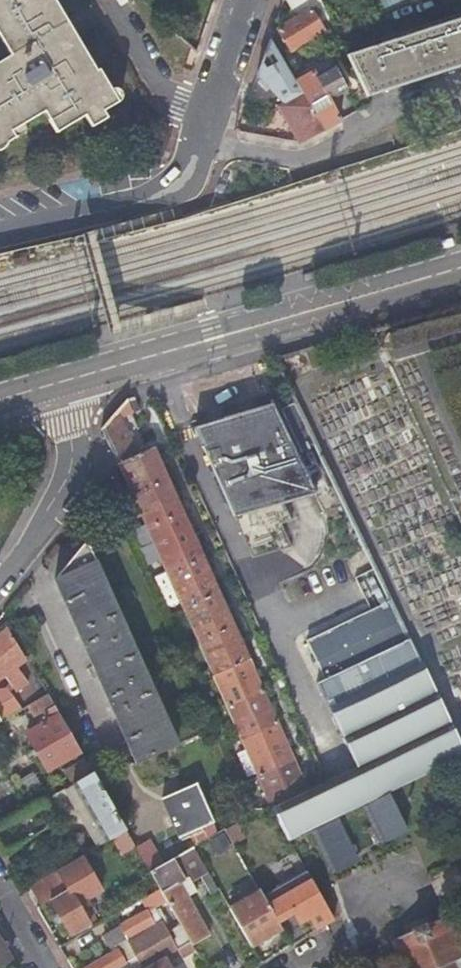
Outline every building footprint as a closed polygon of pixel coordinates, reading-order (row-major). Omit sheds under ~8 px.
[(8,58),(0,63),(0,149),(15,140),(11,133),(43,115),(55,136),(84,119),(90,130),(106,121),(102,113),(117,105),(97,72),(94,73),(50,0),(0,0),(0,44),(8,58)] [(321,3),(320,0),(285,0),(289,9),(295,19),(276,30),(282,41),(289,52),(302,44),(324,31),(311,10),(321,3)] [(407,0),(376,0),(382,14),(407,0)] [(347,56),(366,97),(400,86),(458,67),(460,66),(460,19),(347,56)] [(291,76),(270,41),(257,76),(269,89),(283,105),(302,95),(295,83),(291,76)] [(302,44),(289,52),(297,65),(309,58),(302,44)] [(323,130),(340,120),(328,100),(347,90),(334,67),(315,77),(313,73),(295,83),(302,95),(323,130)] [(283,117),(299,144),(323,130),(302,95),(283,105),(278,108),(283,117)] [(295,399),(287,384),(285,385),(288,390),(286,391),(291,401),(295,399)] [(258,779),(273,813),(309,795),(150,443),(133,451),(119,420),(136,412),(131,401),(126,402),(100,432),(118,470),(182,612),(203,659),(227,711),(241,742),(258,779)] [(216,421),(193,428),(196,435),(197,434),(203,446),(201,447),(235,518),(237,516),(237,518),(313,495),(273,405),(216,421)] [(87,548),(82,545),(53,582),(93,670),(135,764),(177,745),(87,548)] [(393,603),(308,644),(326,682),(317,687),(357,772),(319,790),(309,795),(273,813),(289,842),(460,757),(460,744),(393,603)] [(6,631),(0,637),(0,681),(4,678),(12,691),(24,680),(16,670),(25,663),(6,631)] [(1,723),(25,709),(20,703),(16,706),(8,695),(0,695),(0,721),(1,723)] [(47,696),(26,708),(33,720),(46,712),(51,721),(39,728),(26,735),(35,750),(39,756),(43,764),(48,771),(80,753),(47,696)] [(46,712),(33,720),(39,728),(51,721),(46,712)] [(34,758),(39,756),(35,750),(31,752),(34,758)] [(65,772),(73,785),(93,774),(85,761),(65,772)] [(91,818),(106,844),(113,840),(126,832),(97,782),(93,774),(73,785),(76,792),(91,818)] [(212,823),(195,787),(163,801),(179,837),(212,823)] [(126,832),(113,840),(122,855),(136,848),(126,832)] [(175,916),(190,942),(193,946),(201,942),(209,937),(182,892),(178,884),(187,879),(190,883),(199,877),(207,873),(193,848),(150,873),(160,890),(175,916)] [(43,880),(31,887),(43,907),(51,902),(59,914),(71,937),(96,923),(92,916),(94,915),(87,901),(103,892),(83,857),(78,860),(43,880)] [(307,872),(264,897),(278,923),(294,915),(299,924),(305,921),(310,918),(318,931),(335,920),(307,872)] [(217,890),(207,873),(199,877),(209,894),(217,890)] [(191,886),(190,883),(187,879),(178,884),(182,892),(191,886)] [(161,924),(175,916),(160,890),(140,901),(146,911),(105,936),(109,942),(113,948),(127,940),(129,943),(161,924)] [(260,892),(229,910),(250,947),(266,937),(281,928),(278,923),(264,897),(260,892)] [(188,943),(190,942),(175,916),(161,924),(176,950),(188,943)] [(447,917),(420,929),(392,941),(404,967),(460,967),(460,949),(447,917)] [(143,967),(145,967),(164,957),(176,950),(161,924),(129,943),(143,967)] [(11,962),(0,943),(0,967),(2,967),(11,962)] [(86,967),(119,967),(125,965),(117,950),(86,967)] [(164,957),(145,967),(171,967),(164,957)]
